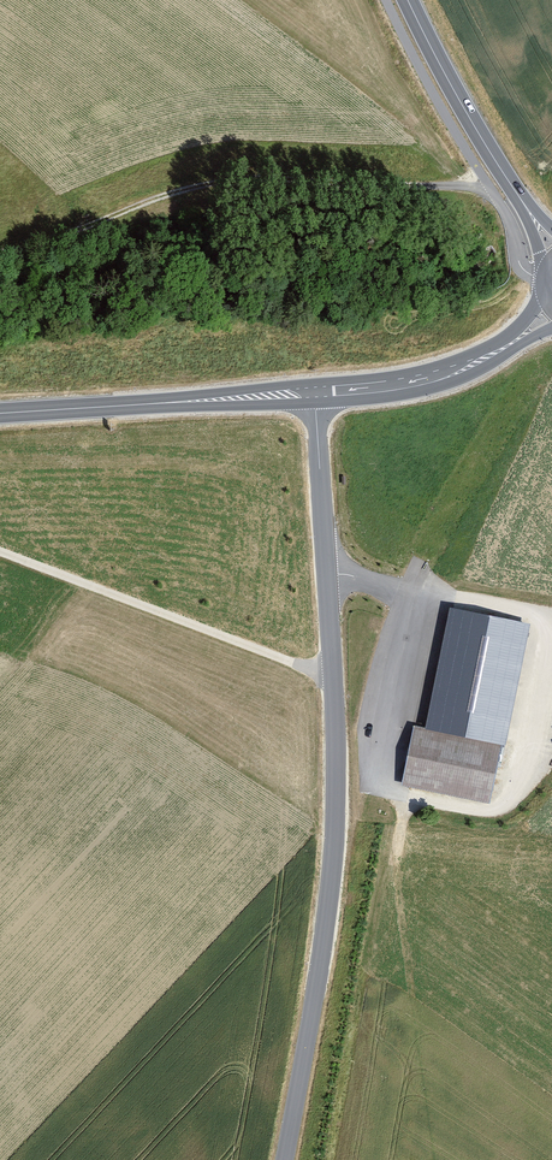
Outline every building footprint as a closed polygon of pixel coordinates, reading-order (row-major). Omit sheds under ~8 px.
[(530,624),(450,608),(426,727),(414,725),(401,784),(489,802),(501,743),(505,744),(530,624)]
